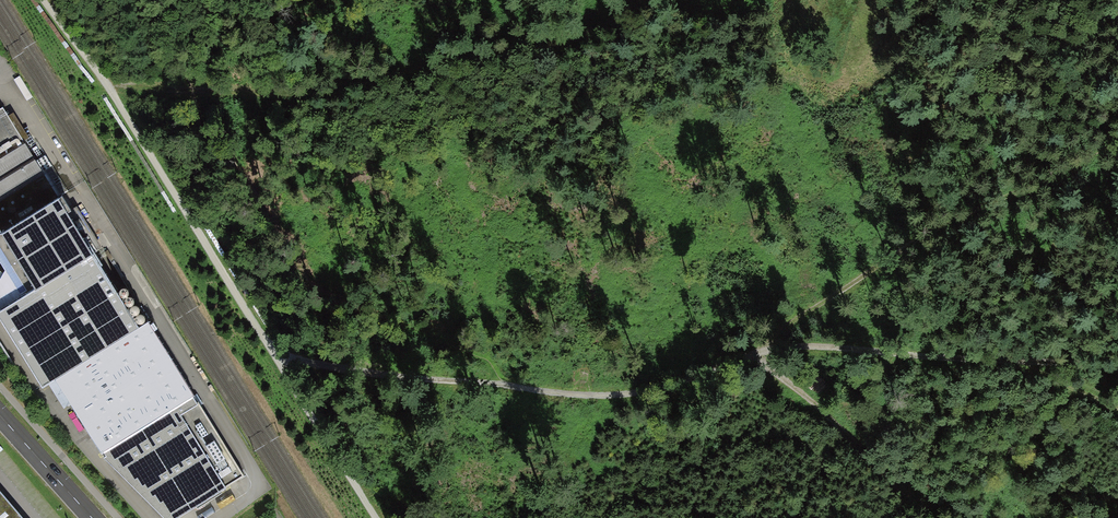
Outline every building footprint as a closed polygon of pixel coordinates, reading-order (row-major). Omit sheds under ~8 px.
[(21,144),(0,110),(0,156),(21,144)] [(54,198),(21,144),(0,156),(0,228),(1,230),(54,198)] [(89,254),(54,198),(1,230),(0,230),(0,252),(25,293),(89,254)] [(134,327),(89,254),(25,293),(0,308),(0,326),(37,387),(51,378),(134,327)] [(97,452),(191,395),(145,321),(134,327),(51,378),(97,452)] [(159,517),(174,517),(242,473),(191,395),(97,452),(159,517)] [(0,494),(0,517),(19,517),(0,494)]
